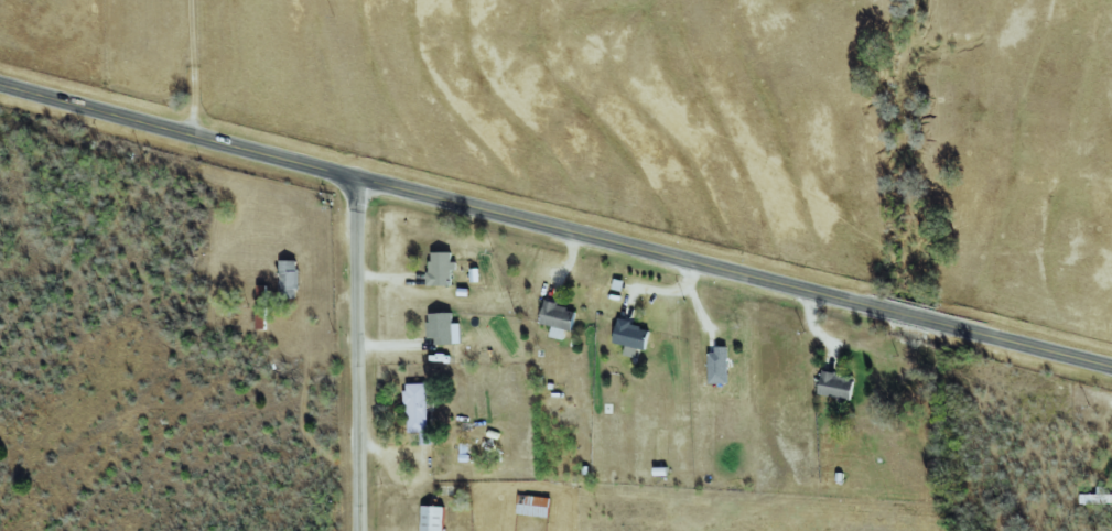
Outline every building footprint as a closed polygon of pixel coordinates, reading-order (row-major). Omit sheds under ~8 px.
[(431,285),(456,285),(456,261),(454,261),(454,252),(430,252),(431,285)] [(283,289),(300,289),(301,261),(284,260),(283,289)] [(553,326),(550,335),(565,340),(568,329),(574,331),(580,310),(548,301),(541,323),(553,326)] [(456,341),(455,312),(430,313),(431,342),(456,341)] [(616,343),(628,345),(626,355),(639,356),(639,349),(649,350),(652,325),(618,321),(616,343)] [(711,348),(711,383),(730,383),(730,349),(711,348)] [(854,400),(858,378),(824,371),(820,393),(854,400)] [(430,383),(408,384),(409,432),(421,432),(421,445),(432,444),(430,383)] [(1082,494),(1082,504),(1111,503),(1111,493),(1082,494)] [(519,515),(551,516),(552,497),(520,495),(519,515)] [(448,506),(425,506),(424,530),(447,530),(448,506)]
